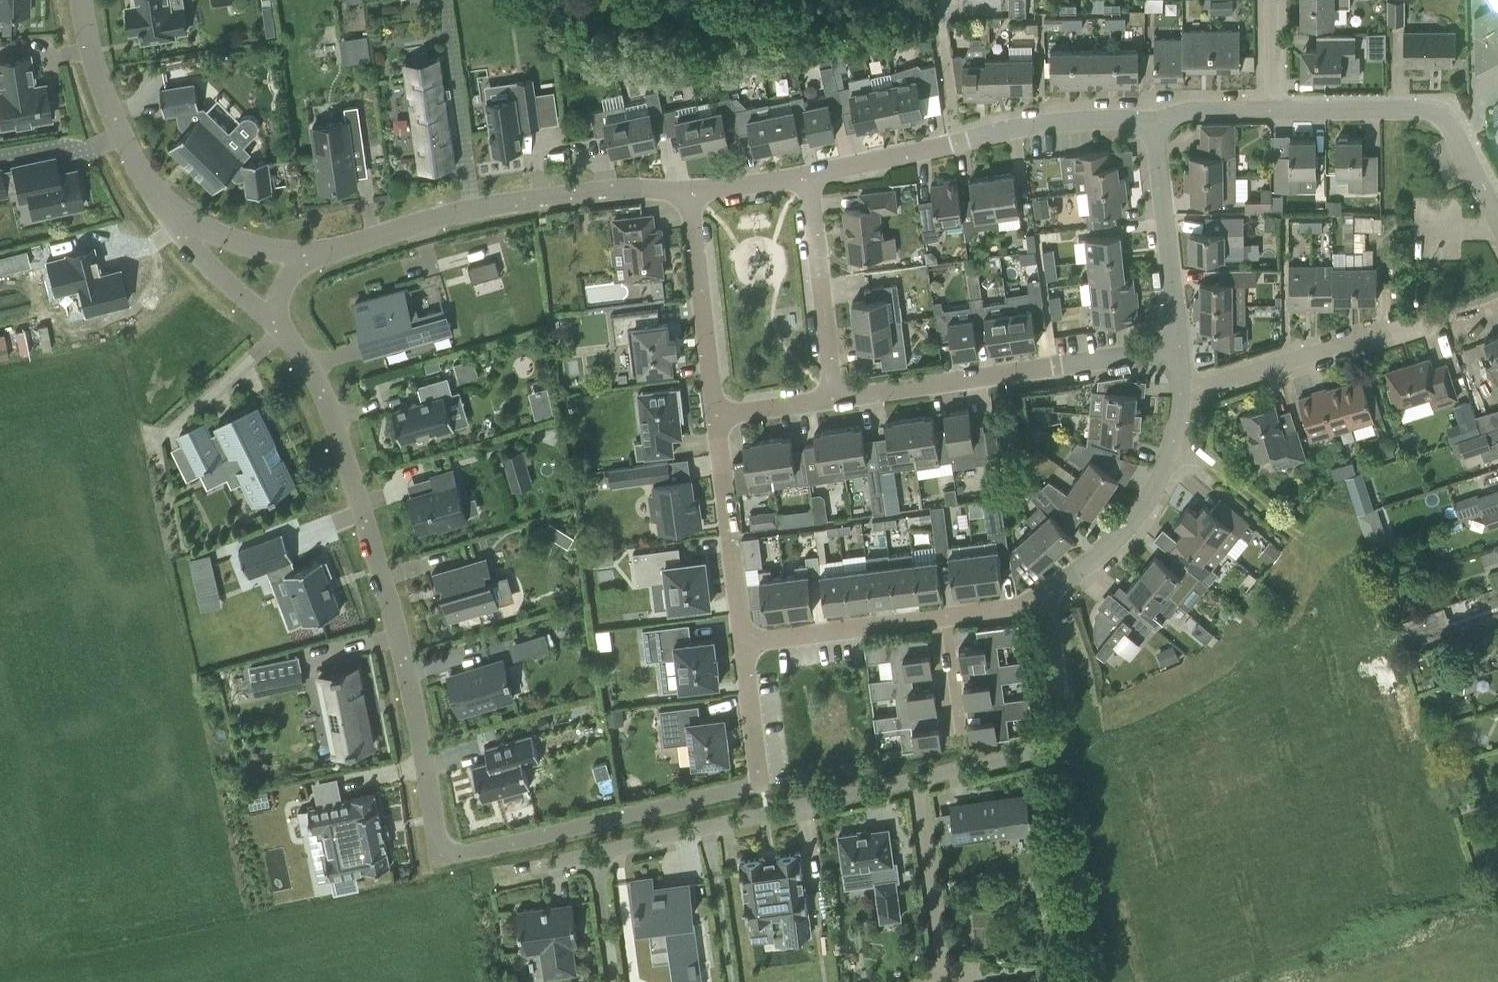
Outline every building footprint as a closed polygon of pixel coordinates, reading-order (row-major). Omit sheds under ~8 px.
[(28,14),(29,0),(0,0),(0,14),(28,14)] [(125,12),(127,27),(130,27),(130,32),(141,30),(142,41),(175,36),(174,33),(186,31),(183,7),(170,9),(169,0),(136,0),(137,5),(127,6),(127,12),(125,12)] [(1017,15),(1026,14),(1026,0),(1017,0),(1017,15)] [(1234,0),(1209,0),(1210,14),(1235,13),(1234,0)] [(1349,7),(1349,0),(1302,0),(1302,23),(1332,23),(1332,21),(1346,21),(1346,7),(1349,7)] [(1388,24),(1405,24),(1405,0),(1388,0),(1388,24)] [(1492,6),(1475,15),(1475,14),(1474,14),(1475,55),(1497,55),(1497,0),(1488,0),(1492,6)] [(1060,3),(1060,12),(1076,11),(1076,3),(1060,3)] [(1104,3),(1104,11),(1120,10),(1120,3),(1104,3)] [(1073,27),(1073,17),(1063,18),(1064,28),(1073,27)] [(1073,17),(1073,27),(1083,27),(1083,17),(1073,17)] [(1116,17),(1105,17),(1105,27),(1106,27),(1116,27),(1116,17)] [(1126,27),(1126,17),(1116,17),(1116,27),(1126,27)] [(1000,18),(990,18),(990,19),(990,26),(1000,26),(1000,18)] [(981,31),(990,31),(990,26),(990,19),(980,19),(981,31)] [(1027,24),(1027,32),(1038,33),(1038,24),(1027,24)] [(1183,78),(1183,29),(1182,29),(1182,38),(1154,38),(1154,78),(1183,78)] [(1211,70),(1211,29),(1183,29),(1183,78),(1183,70),(1211,70)] [(1240,70),(1239,29),(1211,29),(1211,70),(1240,70)] [(990,31),(981,31),(981,43),(990,43),(990,31)] [(1453,65),(1453,59),(1455,59),(1455,32),(1403,32),(1403,65),(1453,65)] [(1385,33),(1366,33),(1366,45),(1385,45),(1385,33)] [(369,35),(341,37),(342,61),(370,60),(369,35)] [(1354,55),(1354,35),(1318,35),(1318,49),(1310,49),(1307,53),(1307,57),(1302,57),(1302,77),(1359,77),(1359,55),(1354,55)] [(1073,51),(1073,85),(1095,85),(1094,50),(1073,51)] [(1095,85),(1116,85),(1116,50),(1094,50),(1095,85)] [(1116,50),(1116,85),(1139,84),(1138,50),(1116,50)] [(1051,86),(1073,85),(1073,51),(1050,51),(1051,86)] [(15,124),(19,123),(19,127),(33,125),(32,121),(50,118),(50,115),(54,114),(51,101),(47,102),(44,83),(34,85),(29,55),(0,60),(0,108),(12,106),(15,124)] [(985,63),(972,64),(972,55),(952,55),(957,88),(963,88),(963,97),(977,97),(977,99),(987,99),(986,59),(985,59),(985,63)] [(455,166),(440,56),(403,61),(418,171),(421,170),(419,157),(450,152),(452,166),(455,166)] [(986,59),(987,99),(997,99),(996,90),(1009,90),(1009,58),(986,59)] [(1009,58),(1009,90),(1023,90),(1023,96),(1033,96),(1032,58),(1009,58)] [(917,63),(892,72),(893,84),(901,121),(923,117),(919,96),(939,92),(935,64),(921,67),(917,63)] [(837,89),(834,72),(832,65),(820,67),(825,91),(837,89)] [(880,126),(870,78),(849,82),(849,86),(844,87),(841,71),(834,72),(837,89),(842,112),(854,110),(858,130),(880,126)] [(892,72),(870,77),(870,78),(880,126),(901,121),(893,84),(892,72)] [(513,98),(487,102),(494,152),(501,151),(502,156),(515,154),(515,150),(522,149),(519,128),(524,127),(524,128),(539,126),(532,80),(511,83),(513,98)] [(242,118),(241,119),(239,118),(238,119),(239,120),(229,131),(204,106),(199,107),(194,83),(160,88),(164,115),(166,114),(178,112),(180,124),(186,130),(170,148),(214,190),(230,173),(236,179),(245,178),(248,194),(271,192),(267,161),(255,162),(255,160),(249,161),(249,163),(243,163),(242,162),(251,152),(244,145),(257,132),(258,129),(258,126),(258,122),(257,120),(254,118),(251,116),(247,116),(245,117),(242,118)] [(647,101),(625,105),(634,149),(636,149),(636,151),(657,144),(652,124),(664,121),(662,111),(658,90),(645,93),(647,101)] [(736,120),(734,110),(729,90),(719,92),(720,99),(697,104),(706,148),(707,148),(708,150),(729,143),(724,123),(736,120)] [(826,95),(804,100),(808,119),(812,140),(814,140),(814,142),(835,135),(826,95)] [(800,141),(796,122),(808,119),(804,100),(803,96),(780,101),(782,112),(770,114),(778,147),(779,147),(779,148),(779,149),(801,142),(801,141),(800,141)] [(705,149),(706,148),(697,104),(662,111),(664,121),(667,135),(679,132),(683,153),(705,151),(705,149)] [(625,105),(603,109),(590,112),(595,136),(608,133),(612,154),(633,151),(633,149),(634,149),(625,105)] [(364,145),(358,106),(344,107),(346,121),(312,126),(321,190),(357,185),(351,147),(364,145)] [(756,106),(734,110),(736,120),(739,134),(751,132),(755,152),(777,150),(776,148),(778,147),(770,114),(758,117),(756,106)] [(582,124),(570,126),(573,137),(584,134),(582,124)] [(1362,139),(1335,140),(1336,175),(1349,175),(1350,189),(1377,189),(1376,154),(1375,154),(1375,159),(1365,159),(1365,154),(1362,154),(1362,139)] [(1277,155),(1275,155),(1275,192),(1303,192),(1302,175),(1316,175),(1316,140),(1289,140),(1289,155),(1287,155),(1287,159),(1277,159),(1277,155)] [(1185,168),(1185,178),(1221,177),(1236,177),(1235,155),(1229,155),(1229,142),(1202,142),(1202,154),(1190,154),(1191,168),(1185,168)] [(1118,177),(1117,163),(1110,164),(1109,151),(1073,155),(1077,191),(1089,190),(1125,186),(1124,177),(1118,177)] [(6,194),(5,193),(17,191),(20,201),(40,197),(44,215),(83,206),(77,178),(58,182),(54,158),(12,166),(12,167),(0,169),(0,168),(0,196),(6,194)] [(1013,173),(991,176),(997,215),(1019,212),(1013,173)] [(997,215),(991,176),(969,179),(975,219),(997,215)] [(1236,200),(1236,177),(1221,177),(1185,178),(1185,187),(1191,187),(1191,201),(1236,200)] [(937,224),(962,220),(956,178),(944,179),(945,182),(930,184),(934,205),(921,207),(920,202),(919,202),(924,241),(939,238),(937,224)] [(1086,213),(1088,227),(1117,224),(1115,211),(1122,210),(1121,196),(1127,196),(1125,186),(1089,190),(1077,191),(1079,214),(1086,213)] [(1245,213),(1271,212),(1271,211),(1270,189),(1262,189),(1262,201),(1244,201),(1245,213)] [(883,256),(879,212),(896,210),(894,191),(860,194),(861,209),(844,211),(850,260),(883,256)] [(1047,194),(1033,197),(1037,217),(1050,215),(1047,194)] [(1282,196),(1270,196),(1271,211),(1271,212),(1282,215),(1282,196)] [(1334,300),(1354,300),(1354,251),(1354,214),(1345,214),(1346,267),(1333,268),(1333,266),(1333,308),(1334,308),(1334,300)] [(629,279),(663,275),(660,248),(663,248),(661,230),(654,231),(652,215),(613,220),(616,244),(624,243),(629,279)] [(1190,232),(1190,259),(1223,258),(1223,257),(1242,257),(1242,243),(1243,243),(1243,217),(1204,218),(1204,219),(1209,219),(1209,230),(1204,230),(1204,232),(1190,232)] [(1310,231),(1310,222),(1299,222),(1299,232),(1310,231)] [(1322,222),(1310,222),(1310,231),(1322,231),(1322,222)] [(1354,232),(1354,251),(1354,300),(1377,300),(1376,280),(1376,267),(1362,267),(1362,251),(1367,251),(1366,232),(1354,232)] [(1037,249),(1035,234),(1026,235),(1028,250),(1037,249)] [(1121,256),(1119,234),(1086,238),(1088,260),(1121,256)] [(66,256),(46,261),(55,293),(79,287),(85,312),(127,301),(119,268),(97,274),(93,259),(95,259),(92,248),(66,254),(66,256)] [(1043,250),(1045,265),(1054,263),(1052,249),(1043,250)] [(0,257),(0,273),(30,266),(26,250),(0,257)] [(1124,277),(1121,256),(1088,260),(1091,281),(1124,278),(1124,277)] [(500,275),(495,259),(468,267),(472,283),(500,275)] [(1057,278),(1054,263),(1045,265),(1047,279),(1057,278)] [(1305,306),(1311,306),(1311,266),(1289,266),(1289,309),(1305,308),(1305,306)] [(1333,308),(1333,266),(1311,266),(1311,306),(1318,306),(1318,308),(1333,308)] [(1200,295),(1194,296),(1194,305),(1244,304),(1244,282),(1257,282),(1257,270),(1224,270),(1224,281),(1220,281),(1200,282),(1200,295)] [(1092,303),(1134,298),(1132,276),(1124,277),(1124,278),(1091,281),(1089,282),(1092,303)] [(1043,303),(1039,278),(1027,280),(1029,291),(1029,297),(1030,297),(1031,305),(1043,303)] [(662,281),(652,282),(654,296),(664,295),(662,281)] [(889,320),(901,319),(897,284),(871,287),(873,299),(852,302),(853,310),(852,310),(854,326),(889,321),(889,320)] [(379,335),(384,353),(451,333),(446,315),(443,307),(411,317),(403,289),(355,302),(366,338),(379,335)] [(1029,291),(1005,294),(1006,301),(1013,348),(1029,346),(1029,345),(1037,343),(1032,309),(1031,305),(1030,297),(1029,297),(1029,291)] [(1049,297),(1050,308),(1061,306),(1059,295),(1049,297)] [(997,351),(1013,348),(1006,301),(983,304),(982,296),(969,298),(972,318),(974,331),(986,329),(989,350),(997,349),(997,351)] [(1134,298),(1092,303),(1095,325),(1137,320),(1134,298)] [(1244,304),(1194,305),(1194,315),(1200,315),(1201,328),(1212,328),(1213,346),(1244,346),(1244,304)] [(1062,317),(1061,306),(1050,308),(1052,319),(1062,317)] [(669,346),(666,322),(656,324),(654,311),(658,310),(658,309),(638,312),(611,316),(613,330),(628,328),(629,341),(634,375),(652,372),(672,369),(670,354),(676,353),(675,345),(669,346)] [(947,309),(934,311),(936,324),(938,335),(950,334),(951,342),(953,357),(978,353),(974,331),(972,318),(948,321),(947,309)] [(889,320),(889,321),(854,326),(856,342),(857,342),(858,349),(880,347),(882,368),(907,365),(904,343),(901,319),(889,320)] [(1076,332),(1078,349),(1097,347),(1095,330),(1076,332)] [(1484,341),(1495,361),(1486,366),(1495,385),(1497,384),(1497,333),(1484,341)] [(1391,400),(1396,399),(1398,406),(1430,396),(1433,405),(1456,398),(1452,384),(1446,365),(1432,369),(1429,358),(1387,372),(1392,387),(1387,388),(1391,400)] [(469,359),(453,364),(457,376),(477,370),(474,362),(470,363),(469,359)] [(1090,413),(1103,414),(1140,418),(1141,408),(1135,407),(1136,394),(1125,393),(1126,376),(1098,380),(1097,390),(1091,390),(1090,412),(1090,413)] [(452,393),(447,377),(418,386),(422,401),(392,410),(401,442),(436,431),(436,434),(454,428),(444,395),(452,393)] [(1352,425),(1373,419),(1362,382),(1355,384),(1355,382),(1340,386),(1352,425)] [(530,390),(536,418),(556,413),(549,386),(530,390)] [(1352,425),(1340,386),(1326,391),(1326,393),(1320,395),(1331,431),(1352,425)] [(671,438),(682,437),(678,408),(683,408),(680,387),(679,387),(679,389),(645,393),(647,417),(640,417),(643,441),(634,442),(637,458),(673,454),(671,438)] [(1331,431),(1320,395),(1314,396),(1313,394),(1298,399),(1309,437),(1331,431)] [(1470,401),(1454,406),(1464,438),(1480,433),(1470,401)] [(1296,431),(1282,435),(1273,404),(1242,414),(1248,433),(1245,434),(1252,459),(1271,453),(1275,466),(1304,458),(1296,431)] [(273,443),(256,408),(217,427),(218,431),(210,435),(204,422),(180,434),(197,470),(206,466),(207,469),(214,465),(213,463),(220,459),(232,484),(242,479),(254,503),(270,495),(272,497),(278,494),(277,491),(293,483),(282,460),(278,462),(269,445),(273,443)] [(969,409),(944,413),(946,428),(948,436),(952,460),(953,467),(976,464),(976,459),(988,458),(988,455),(986,443),(984,430),(983,423),(971,425),(969,409)] [(1092,447),(1119,456),(1121,439),(1132,440),(1133,426),(1139,427),(1140,418),(1103,414),(1090,413),(1088,435),(1093,436),(1092,447)] [(939,462),(952,460),(948,436),(936,438),(933,416),(925,417),(925,416),(909,418),(915,466),(915,468),(940,465),(939,462)] [(895,469),(915,466),(909,418),(893,421),(893,422),(885,423),(889,445),(876,446),(879,465),(881,471),(895,469)] [(854,426),(838,429),(844,476),(867,473),(870,492),(883,490),(881,476),(881,471),(879,465),(868,467),(861,427),(854,428),(854,426)] [(817,455),(805,457),(809,482),(844,476),(838,429),(822,431),(822,433),(814,434),(817,455)] [(1489,448),(1484,432),(1480,433),(1464,438),(1453,442),(1457,456),(1463,455),(1463,456),(1489,448)] [(782,437),(766,439),(772,475),(795,471),(797,483),(809,482),(805,457),(794,459),(790,437),(783,438),(782,437)] [(772,475),(766,439),(750,442),(751,443),(743,444),(746,466),(734,468),(738,492),(754,490),(754,492),(757,493),(759,493),(760,493),(764,493),(767,492),(770,490),(770,487),(774,486),(772,475)] [(1109,472),(1119,456),(1092,447),(1077,442),(1071,449),(1079,454),(1081,452),(1090,458),(1077,477),(1105,497),(1118,478),(1109,472)] [(1390,442),(1379,446),(1382,455),(1393,452),(1390,442)] [(509,472),(526,467),(521,450),(504,455),(509,472)] [(699,513),(695,510),(691,479),(669,482),(668,477),(670,476),(668,461),(608,469),(609,474),(611,484),(611,485),(652,479),(660,532),(697,526),(697,525),(700,521),(699,513)] [(1340,464),(1343,474),(1354,471),(1351,461),(1340,464)] [(1343,474),(1340,464),(1330,467),(1333,477),(1343,474)] [(895,469),(881,471),(881,476),(883,490),(884,491),(897,489),(895,469)] [(456,482),(453,470),(431,477),(435,489),(409,496),(415,516),(412,517),(415,527),(418,526),(420,531),(438,525),(439,529),(468,520),(457,482),(456,482)] [(1362,471),(1346,476),(1349,485),(1365,479),(1362,471)] [(609,474),(599,476),(601,486),(611,484),(609,474)] [(1105,497),(1077,477),(1065,493),(1049,480),(1042,487),(1068,516),(1076,504),(1092,515),(1105,497)] [(1068,516),(1042,487),(1031,496),(1040,507),(1026,519),(1033,528),(1056,553),(1073,538),(1059,523),(1067,516),(1068,516)] [(957,501),(955,488),(944,490),(946,503),(957,501)] [(1497,508),(1497,490),(1479,497),(1477,493),(1454,501),(1460,521),(1482,513),(1497,508)] [(1006,533),(1000,500),(982,503),(988,536),(992,535),(1006,533)] [(1188,507),(1181,515),(1226,551),(1240,534),(1247,539),(1254,530),(1248,524),(1249,523),(1225,504),(1216,514),(1205,505),(1197,514),(1188,507)] [(931,512),(934,536),(947,535),(943,505),(930,506),(931,512)] [(1482,513),(1486,527),(1497,524),(1497,508),(1482,513)] [(814,509),(779,512),(780,525),(816,522),(814,509)] [(759,513),(750,514),(751,528),(777,524),(775,510),(766,512),(766,511),(759,512),(759,513)] [(932,520),(931,512),(919,514),(920,522),(932,520)] [(1175,557),(1208,582),(1210,584),(1218,573),(1212,569),(1226,551),(1181,515),(1175,522),(1184,530),(1176,540),(1184,546),(1175,557)] [(897,525),(896,517),(884,519),(885,527),(897,525)] [(885,527),(884,519),(872,521),(874,529),(885,527)] [(851,532),(850,524),(838,525),(839,533),(851,532)] [(839,533),(838,525),(826,527),(827,535),(839,533)] [(1056,553),(1033,528),(1016,543),(1009,551),(1013,576),(1031,559),(1039,569),(1056,553)] [(285,533),(240,550),(250,576),(269,569),(273,581),(288,575),(306,623),(342,609),(329,575),(333,574),(328,561),(325,563),(323,559),(297,569),(294,559),(295,559),(285,533)] [(758,536),(742,538),(746,568),(762,566),(758,536)] [(1002,587),(996,540),(972,543),(978,590),(1002,587)] [(978,590),(972,543),(947,546),(953,593),(978,590)] [(710,604),(704,560),(680,563),(678,547),(633,553),(637,585),(666,581),(670,609),(710,604)] [(918,598),(913,562),(912,552),(889,555),(890,565),(895,601),(918,598)] [(1155,555),(1141,573),(1177,602),(1197,580),(1204,586),(1208,582),(1175,557),(1168,566),(1155,555)] [(499,607),(491,580),(487,581),(485,573),(491,571),(486,556),(432,572),(437,588),(443,586),(445,593),(441,594),(449,621),(466,616),(465,611),(479,607),(481,612),(499,607)] [(813,611),(809,580),(821,579),(820,574),(818,557),(806,558),(807,564),(795,566),(796,575),(784,576),(789,614),(813,611)] [(937,559),(913,562),(918,598),(942,594),(937,559)] [(890,565),(867,568),(872,603),(895,601),(890,565)] [(209,568),(194,572),(197,588),(213,584),(209,568)] [(867,568),(844,571),(849,606),(872,603),(867,568)] [(789,614),(784,576),(771,578),(770,569),(758,571),(764,617),(789,614)] [(849,606),(844,571),(820,574),(821,579),(825,610),(849,606)] [(1136,599),(1129,608),(1152,627),(1155,629),(1167,615),(1170,615),(1175,609),(1174,606),(1177,602),(1141,573),(1126,591),(1136,599)] [(1152,627),(1129,608),(1118,620),(1101,606),(1100,609),(1096,614),(1094,620),(1094,627),(1094,633),(1095,639),(1098,645),(1101,650),(1106,654),(1119,639),(1133,650),(1152,627)] [(1419,615),(1398,622),(1404,638),(1425,631),(1419,615)] [(689,623),(642,628),(646,660),(676,656),(680,688),(719,684),(717,667),(718,667),(717,654),(716,654),(714,637),(691,640),(689,623)] [(1020,642),(1022,642),(1019,624),(976,629),(976,630),(978,640),(974,640),(973,647),(959,649),(961,669),(1024,661),(1024,659),(1023,660),(999,663),(997,645),(1020,642)] [(548,648),(544,634),(517,642),(521,656),(548,648)] [(893,678),(912,676),(932,673),(929,653),(915,654),(914,648),(908,649),(907,639),(907,638),(864,644),(866,662),(891,659),(893,677),(893,678)] [(298,658),(250,667),(253,681),(280,675),(283,688),(303,684),(298,658)] [(1024,661),(961,669),(981,667),(982,676),(978,677),(978,683),(963,685),(966,705),(1029,697),(1029,696),(1028,696),(1004,699),(1002,681),(1025,678),(1025,679),(1026,679),(1024,661)] [(506,676),(503,666),(486,671),(484,666),(467,671),(468,677),(453,681),(457,693),(454,693),(460,714),(480,708),(477,700),(491,696),(494,704),(513,698),(508,682),(511,681),(509,675),(506,676)] [(334,753),(373,745),(357,667),(333,672),(333,675),(318,678),(334,753)] [(898,715),(917,712),(936,710),(934,689),(920,691),(919,684),(913,685),(912,676),(893,678),(893,677),(868,680),(871,698),(895,695),(898,713),(898,715)] [(986,703),(987,713),(984,713),(983,719),(968,721),(971,742),(1010,737),(1010,736),(1009,736),(1007,718),(1030,715),(1031,715),(1029,697),(966,705),(966,706),(986,703)] [(700,721),(698,705),(659,710),(664,746),(691,742),(694,764),(705,763),(705,768),(719,766),(718,761),(728,759),(723,718),(700,721)] [(898,715),(898,713),(873,717),(875,735),(877,735),(900,732),(902,750),(902,751),(941,746),(938,725),(924,727),(924,721),(918,721),(917,712),(898,715)] [(530,786),(524,765),(540,761),(532,734),(484,748),(488,762),(472,766),(482,800),(504,793),(505,799),(523,794),(522,788),(530,786)] [(380,868),(390,866),(390,865),(388,850),(387,850),(387,849),(379,810),(378,809),(375,794),(375,793),(364,796),(364,794),(361,795),(361,796),(350,799),(309,808),(309,807),(308,808),(308,809),(298,811),(303,833),(313,831),(313,832),(314,832),(314,831),(322,830),(327,855),(326,855),(326,854),(325,855),(328,865),(326,865),(327,869),(328,868),(331,879),(331,878),(366,871),(376,869),(377,870),(380,870),(380,868)] [(1029,830),(1024,797),(953,807),(958,840),(1029,830)] [(881,921),(900,918),(895,881),(899,880),(896,863),(893,863),(888,829),(838,836),(843,871),(870,868),(872,884),(875,884),(881,921)] [(783,911),(786,936),(810,933),(799,853),(775,856),(775,858),(764,860),(764,858),(740,861),(748,920),(772,917),(771,913),(783,911)] [(692,924),(690,924),(690,917),(691,917),(687,885),(662,888),(662,893),(652,894),(650,880),(633,882),(637,907),(635,907),(636,914),(638,913),(639,924),(649,923),(652,945),(670,943),(675,981),(700,981),(692,924)] [(572,903),(517,911),(522,952),(541,950),(545,978),(576,973),(572,945),(578,945),(572,903)]
